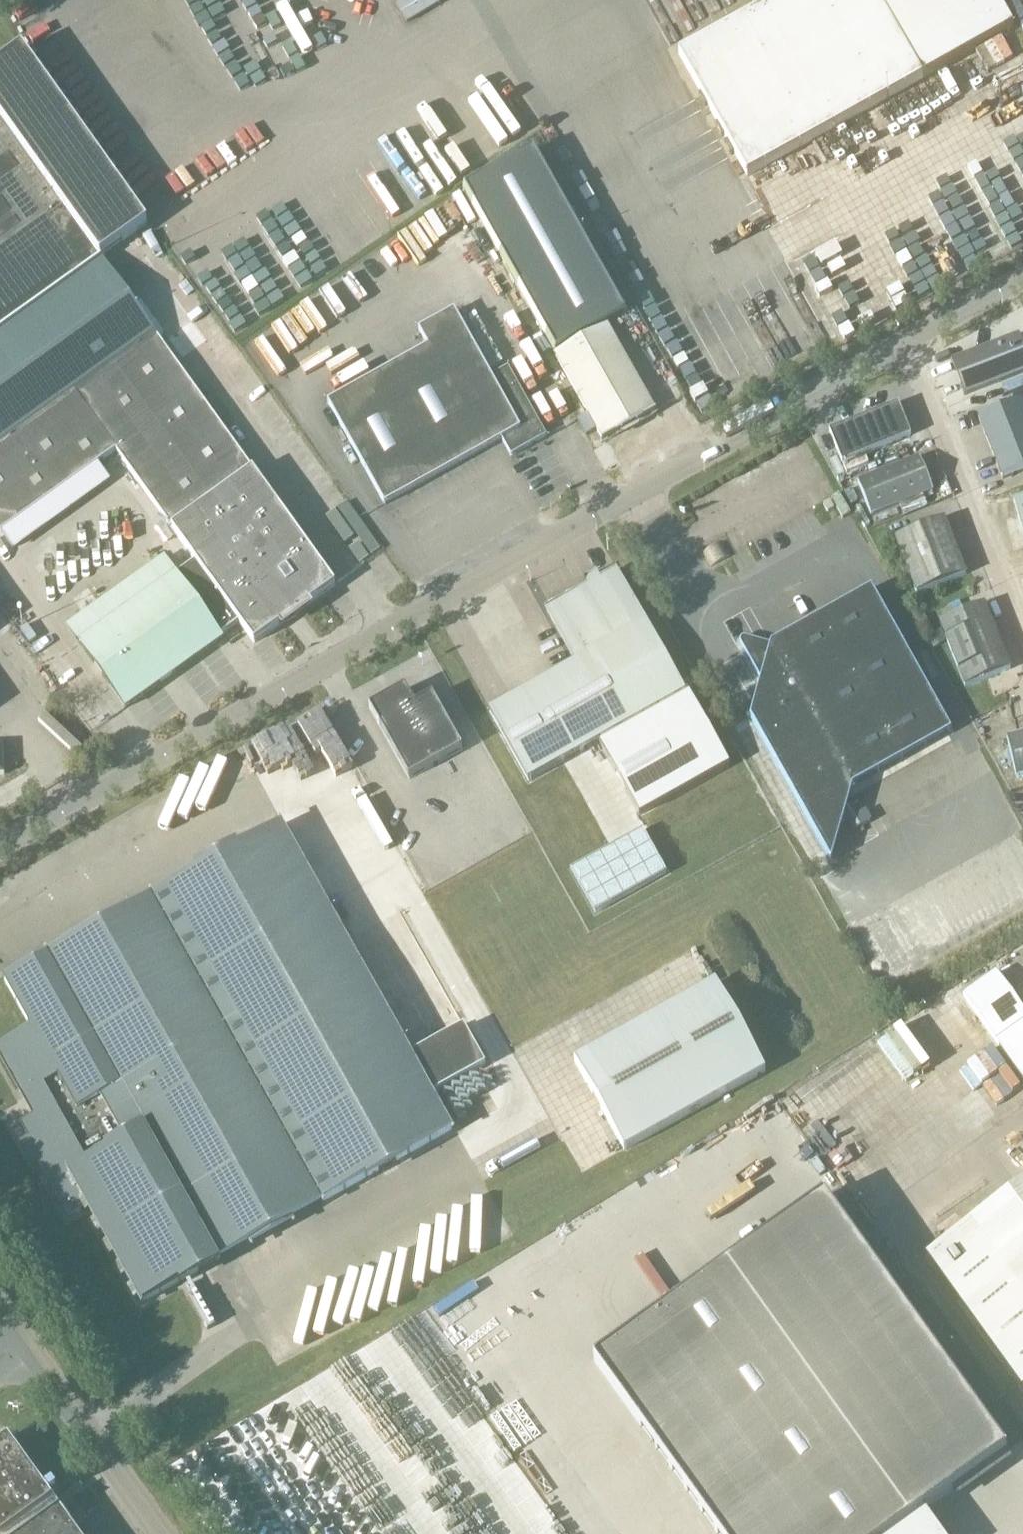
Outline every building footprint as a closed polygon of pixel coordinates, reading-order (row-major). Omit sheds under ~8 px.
[(405,25),(438,5),(435,0),(406,0),(394,7),(405,25)] [(950,62),(1013,27),(998,0),(771,0),(678,52),(746,175),(950,62)] [(101,257),(148,223),(22,48),(0,64),(0,327),(101,257)] [(427,142),(417,149),(445,185),(455,177),(427,142)] [(655,411),(608,327),(629,315),(538,151),(465,192),(556,356),(558,355),(559,358),(558,359),(604,440),(655,411)] [(101,257),(0,327),(0,532),(1,532),(116,450),(195,560),(79,643),(125,708),(223,638),(221,634),(239,621),(254,643),(285,621),(288,624),(297,617),(295,614),(335,585),(158,338),(163,334),(140,301),(135,305),(101,257)] [(329,402),(386,505),(502,440),(511,456),(546,436),(508,368),(492,377),(454,311),(420,330),(429,346),(329,402)] [(1022,372),(1022,345),(1019,335),(951,361),(964,395),(1022,372)] [(497,344),(482,351),(490,370),(505,363),(497,344)] [(1022,471),(1022,401),(979,419),(1003,479),(1022,471)] [(911,435),(898,403),(829,430),(842,463),(911,435)] [(919,457),(858,482),(871,515),(933,491),(919,457)] [(1014,498),(1022,538),(1022,496),(1014,498)] [(917,594),(966,574),(944,518),(894,538),(917,594)] [(143,531),(133,539),(142,552),(153,545),(143,531)] [(584,579),(588,586),(547,609),(576,662),(490,710),(529,780),(598,741),(639,815),(729,765),(688,691),(686,692),(648,622),(647,623),(617,570),(601,579),(597,572),(584,579)] [(833,859),(851,795),(854,785),(952,731),(871,588),(774,643),(745,636),(744,636),(743,637),(742,637),(741,638),(740,639),(740,640),(740,641),(740,642),(740,644),(774,704),(751,717),(831,860),(833,859)] [(965,687),(1010,669),(984,603),(939,621),(965,687)] [(405,688),(369,708),(409,779),(463,749),(432,696),(415,705),(405,688)] [(1007,739),(1017,778),(1022,776),(1022,735),(1007,739)] [(79,1207),(84,1204),(140,1304),(218,1260),(214,1253),(318,1195),(322,1203),(453,1130),(434,1095),(487,1065),(466,1027),(413,1056),(283,823),(153,896),(157,904),(53,961),(49,954),(4,979),(32,1029),(24,1034),(23,1032),(15,1037),(16,1039),(1,1047),(28,1095),(30,1094),(36,1104),(30,1107),(35,1117),(23,1124),(30,1137),(22,1142),(32,1160),(35,1158),(67,1216),(76,1211),(77,1213),(81,1211),(79,1207)] [(572,869),(596,912),(667,873),(643,830),(572,869)] [(964,994),(1022,1078),(1022,1008),(997,970),(964,994)] [(715,983),(574,1061),(624,1150),(764,1071),(715,983)] [(762,1111),(436,1311),(486,1380),(796,1158),(762,1111)] [(931,1256),(1022,1382),(1022,1189),(931,1256)] [(594,1360),(718,1533),(941,1533),(924,1510),(1007,1451),(824,1196),(594,1360)] [(204,1461),(256,1533),(376,1533),(284,1404),(204,1461)] [(51,1496),(57,1491),(53,1485),(46,1490),(8,1437),(0,1443),(0,1533),(78,1533),(51,1496)]
